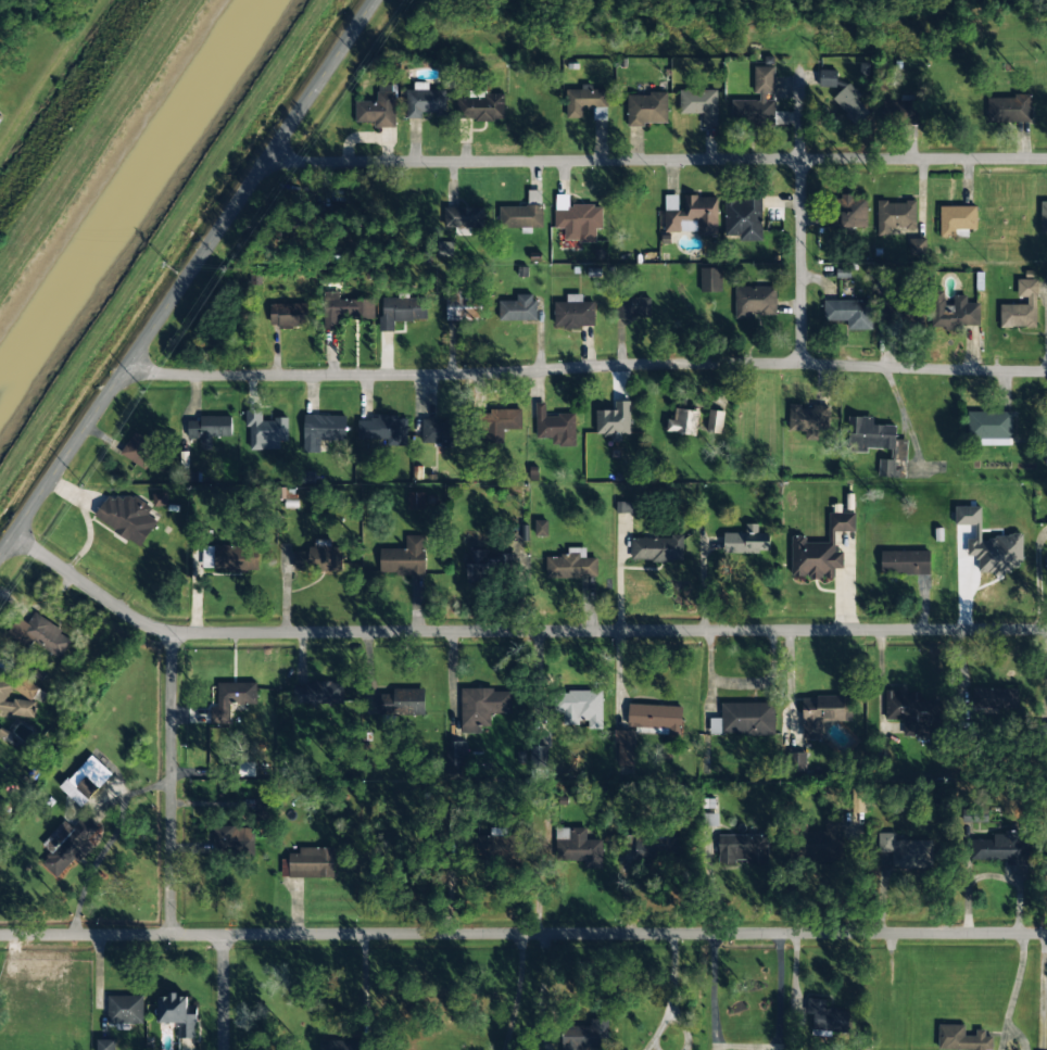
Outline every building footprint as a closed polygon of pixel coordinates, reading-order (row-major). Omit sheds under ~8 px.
[(731,100),(731,125),(787,125),(787,112),(775,112),(774,100),(766,100),(766,94),(774,94),(774,66),(755,67),(755,100),(731,100)] [(836,71),(818,70),(818,93),(833,93),(833,104),(847,104),(846,119),(860,119),(861,83),(836,82),(836,71)] [(406,90),(406,119),(422,119),(421,115),(446,114),(446,90),(428,90),(428,82),(413,83),(413,90),(406,90)] [(566,89),(566,119),(581,119),(581,108),(593,108),(593,120),(607,120),(607,89),(591,89),(591,85),(580,85),(581,89),(566,89)] [(717,90),(679,90),(680,114),(702,113),(702,126),(717,126),(717,90)] [(355,102),(355,122),(374,122),(374,128),(395,127),(395,92),(377,92),(377,102),(355,102)] [(627,94),(627,125),(667,125),(667,94),(627,94)] [(883,101),(883,125),(917,124),(917,95),(900,96),(901,101),(883,101)] [(503,96),(457,97),(458,120),(503,119),(503,96)] [(987,97),(988,123),(1032,122),(1031,96),(987,97)] [(717,236),(717,196),(684,196),(684,211),(678,211),(678,196),(664,196),(664,232),(697,232),(697,236),(717,236)] [(834,196),(834,209),(840,209),(841,229),(867,229),(866,196),(834,196)] [(724,198),(725,236),(739,236),(739,241),(762,241),(761,198),(724,198)] [(877,233),(907,234),(907,255),(924,255),(924,239),(917,239),(917,201),(877,201),(877,233)] [(596,241),(595,229),(602,229),(602,206),(554,207),(555,229),(564,228),(565,242),(596,241)] [(976,206),(939,206),(940,237),(968,237),(968,230),(976,230),(976,206)] [(483,229),(484,208),(444,207),(444,229),(483,229)] [(700,292),(721,292),(721,268),(700,269),(700,292)] [(999,327),(1036,328),(1037,280),(1017,279),(1017,298),(1027,298),(1027,305),(1000,304),(999,327)] [(776,287),(734,287),(734,317),(776,317),(776,287)] [(339,300),(339,292),(322,292),(323,329),(339,329),(338,320),(374,319),(373,299),(339,300)] [(554,327),(593,328),(594,302),(582,302),(582,295),(566,294),(566,303),(554,302),(554,327)] [(516,301),(499,301),(499,321),(535,321),(536,295),(516,295),(516,301)] [(980,325),(979,303),(966,303),(966,295),(954,296),(954,306),(944,306),(944,296),(931,297),(931,329),(963,328),(963,326),(980,325)] [(446,320),(478,319),(477,297),(446,298),(446,320)] [(618,320),(631,320),(631,317),(651,317),(651,297),(617,298),(618,320)] [(381,332),(394,332),(394,321),(427,320),(426,298),(381,298),(381,332)] [(872,300),(824,301),(824,321),(847,321),(847,330),(872,330),(872,300)] [(270,304),(270,327),(308,327),(307,303),(270,304)] [(630,433),(630,401),(612,402),(612,410),(595,410),(596,439),(622,439),(621,433),(630,433)] [(575,414),(545,415),(545,403),(535,403),(536,438),(555,438),(556,447),(576,446),(575,414)] [(788,431),(805,431),(805,440),(818,441),(818,432),(828,433),(829,405),(811,405),(811,409),(800,409),(801,405),(789,404),(788,431)] [(674,421),(667,420),(666,431),(696,435),(699,411),(675,408),(674,421)] [(521,409),(489,410),(489,443),(505,442),(505,431),(521,430),(521,409)] [(288,419),(262,420),(262,410),(245,411),(246,427),(249,426),(250,450),(280,449),(279,441),(288,441),(288,419)] [(723,411),(708,410),(707,432),(723,433),(723,411)] [(1011,412),(967,413),(968,438),(980,438),(981,446),(1012,445),(1011,412)] [(346,417),(304,415),(303,453),(320,453),(321,441),(345,441),(346,417)] [(231,416),(200,417),(200,421),(187,422),(187,439),(200,439),(200,450),(212,450),(212,437),(231,437),(231,416)] [(357,439),(386,439),(386,446),(406,446),(406,418),(358,417),(357,439)] [(895,426),(873,425),(873,417),(849,417),(848,444),(861,444),(860,449),(893,450),(893,460),(906,461),(907,440),(895,440),(895,426)] [(456,421),(422,420),(421,444),(455,445),(456,421)] [(120,454),(144,469),(158,447),(134,432),(120,454)] [(878,477),(894,477),(895,460),(879,460),(878,477)] [(167,504),(165,492),(152,495),(154,507),(167,504)] [(141,547),(157,521),(147,515),(151,508),(127,493),(122,502),(109,494),(94,518),(141,547)] [(408,510),(425,510),(424,493),(408,493),(408,510)] [(631,503),(617,502),(617,512),(631,512),(631,503)] [(981,506),(954,507),(955,525),(975,525),(975,539),(967,539),(967,557),(978,557),(978,574),(1012,573),(1012,566),(1022,566),(1022,537),(981,537),(981,506)] [(829,543),(805,543),(805,536),(791,536),(791,578),(834,578),(834,568),(842,568),(842,552),(835,552),(834,532),(854,531),(854,513),(828,513),(829,543)] [(547,537),(547,521),(535,521),(535,537),(547,537)] [(769,533),(758,533),(758,524),(745,524),(745,533),(723,533),(723,553),(769,553),(769,533)] [(380,549),(380,575),(424,575),(425,536),(406,536),(406,549),(380,549)] [(683,538),(631,537),(630,561),(683,562),(683,538)] [(294,551),(294,572),(342,571),(342,547),(331,548),(331,539),(314,540),(315,551),(294,551)] [(247,546),(204,547),(205,572),(248,571),(247,546)] [(546,557),(546,578),(596,578),(596,557),(586,558),(585,548),(567,548),(568,556),(546,557)] [(466,583),(488,582),(488,549),(466,549),(466,583)] [(880,551),(881,574),(916,574),(916,590),(938,589),(938,574),(930,574),(929,551),(880,551)] [(58,662),(73,638),(34,613),(28,623),(19,617),(10,631),(58,662)] [(31,717),(33,714),(34,703),(6,699),(13,688),(13,684),(0,676),(0,713),(31,717)] [(40,688),(22,676),(13,689),(31,701),(40,688)] [(339,682),(295,683),(295,704),(340,703),(339,682)] [(256,683),(217,683),(218,706),(210,706),(211,725),(229,725),(229,704),(257,703),(256,683)] [(1016,689),(972,688),(971,710),(1016,711),(1016,689)] [(460,733),(479,733),(480,726),(490,727),(490,713),(511,714),(511,690),(462,689),(460,733)] [(903,736),(930,736),(930,719),(938,719),(938,700),(920,700),(920,692),(907,692),(907,689),(885,689),(885,720),(903,720),(903,736)] [(380,692),(380,716),(424,715),(424,690),(380,692)] [(602,691),(555,692),(555,712),(565,712),(565,724),(588,723),(588,729),(602,729),(602,691)] [(802,697),(802,740),(822,740),(822,722),(852,721),(851,697),(802,697)] [(710,736),(775,734),(774,703),(721,704),(721,718),(709,719),(710,736)] [(627,731),(681,732),(682,706),(628,705),(627,731)] [(462,741),(446,742),(447,767),(463,766),(462,741)] [(789,753),(790,773),(806,772),(805,752),(789,753)] [(112,775),(92,755),(60,788),(81,808),(89,799),(88,799),(112,775)] [(863,813),(864,785),(852,785),(851,813),(863,813)] [(718,825),(718,813),(702,814),(703,826),(718,825)] [(804,832),(804,860),(823,860),(823,854),(841,854),(841,817),(824,817),(824,832),(804,832)] [(42,844),(48,850),(39,858),(57,875),(73,859),(77,863),(93,846),(86,839),(93,833),(79,820),(72,828),(65,821),(42,844)] [(253,847),(253,828),(214,828),(214,848),(253,847)] [(586,828),(555,828),(556,861),(584,861),(584,869),(602,869),(602,840),(586,840),(586,828)] [(971,860),(1007,860),(1007,865),(1028,865),(1028,840),(1019,840),(1019,832),(993,832),(993,840),(971,839),(971,860)] [(878,853),(892,852),(892,869),(932,868),(931,840),(894,841),(894,833),(877,833),(878,853)] [(657,863),(658,852),(665,853),(665,836),(636,835),(635,863),(657,863)] [(767,835),(718,835),(718,863),(746,862),(746,865),(768,865),(767,835)] [(517,861),(516,836),(475,838),(475,862),(517,861)] [(334,848),(299,847),(299,853),(289,853),(288,860),(281,860),(281,877),(333,878),(334,848)] [(195,1038),(195,1014),(187,1014),(187,997),(177,997),(177,996),(158,995),(158,1023),(178,1023),(178,1038),(195,1038)] [(108,1028),(130,1028),(130,1024),(143,1023),(143,996),(107,996),(108,1028)] [(576,1048),(609,1047),(609,1020),(590,1021),(590,1027),(562,1027),(563,1049),(576,1049),(576,1048)] [(953,1049),(991,1049),(991,1036),(985,1036),(985,1030),(975,1030),(975,1036),(964,1036),(965,1025),(938,1025),(938,1049),(953,1049)] [(115,1040),(97,1040),(97,1049),(115,1049),(115,1040)] [(360,1041),(319,1041),(319,1049),(361,1049),(360,1041)]
